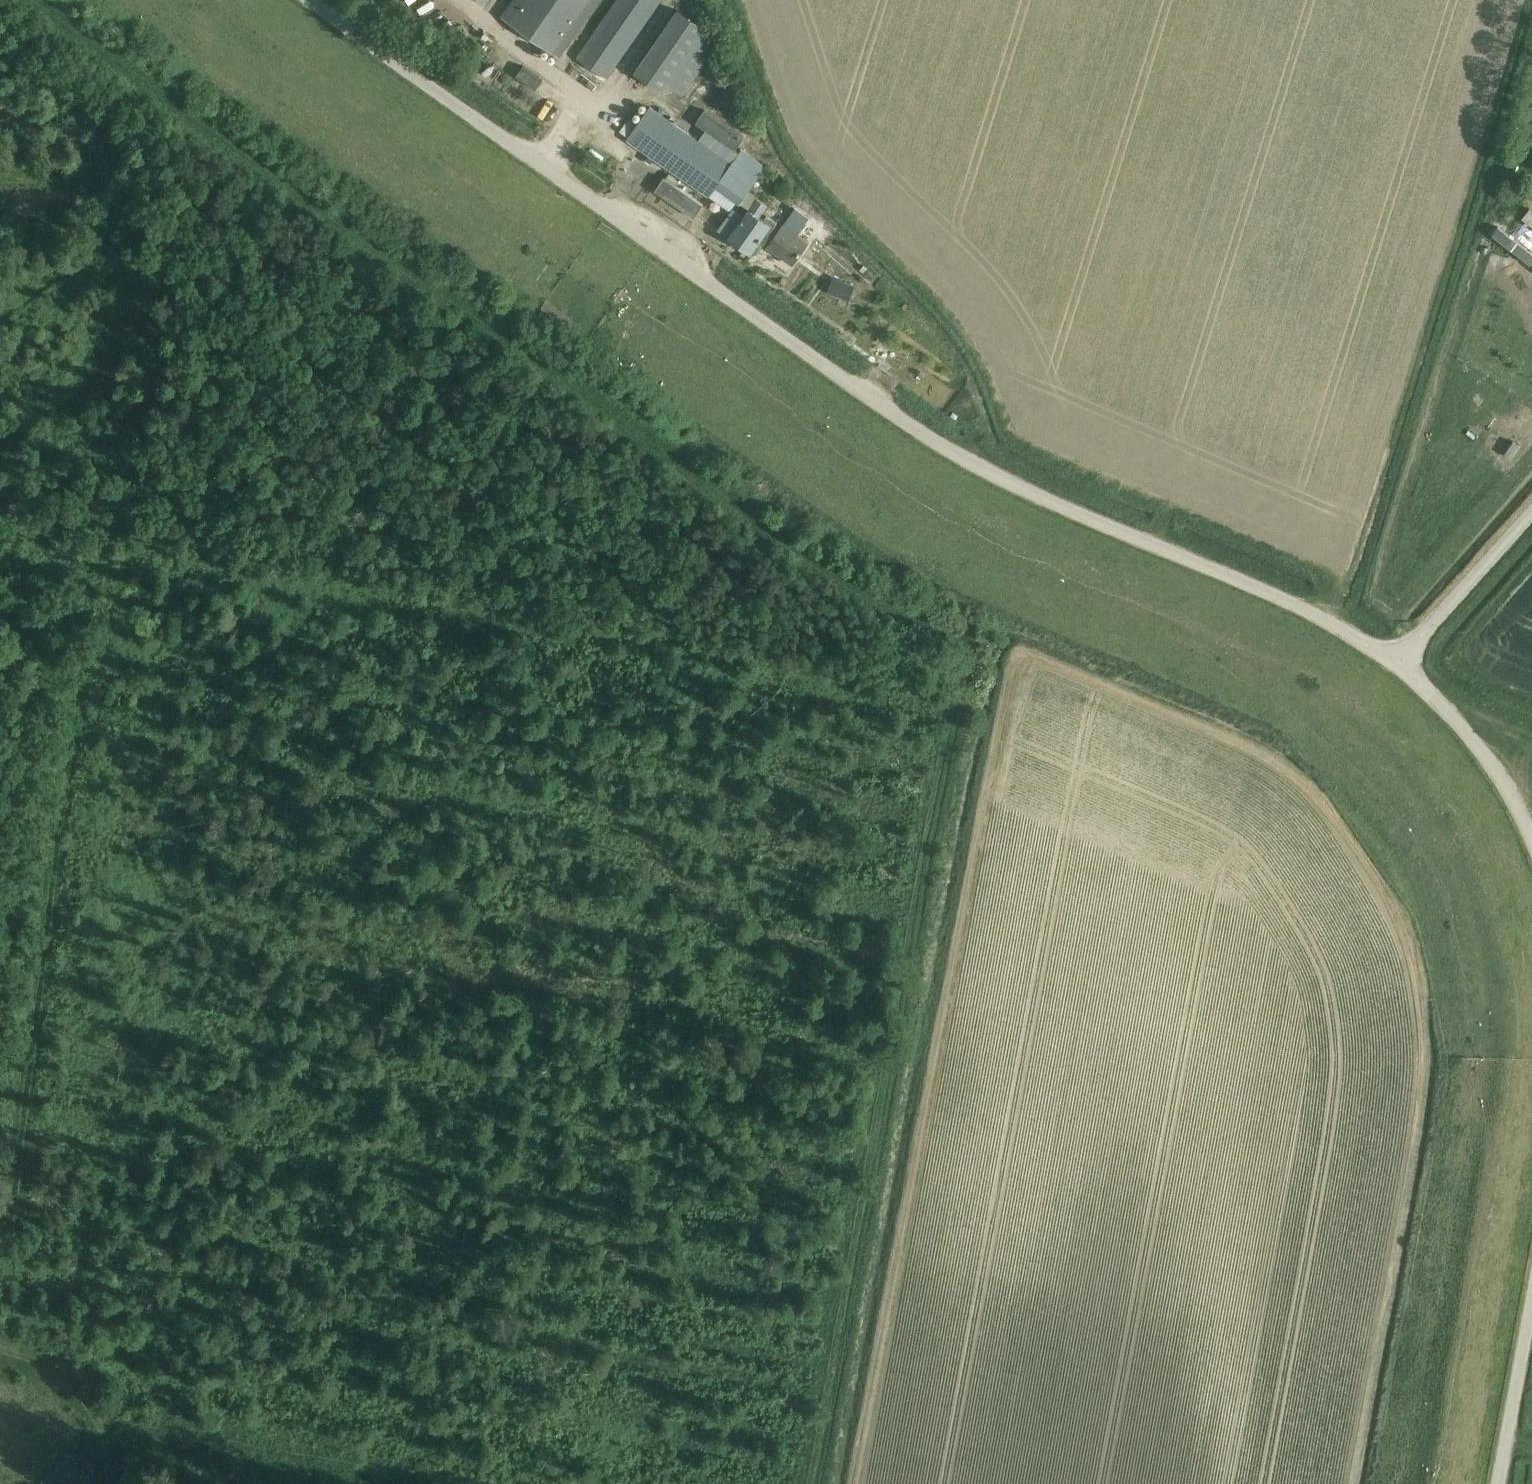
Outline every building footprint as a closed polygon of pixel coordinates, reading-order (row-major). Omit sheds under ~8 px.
[(502,15),(559,55),(571,39),(598,0),(513,0),(502,15)] [(618,61),(660,0),(616,0),(577,57),(606,77),(618,61)] [(635,71),(635,72),(662,91),(667,85),(682,94),(722,38),(699,23),(678,9),(647,55),(635,71)] [(628,136),(626,139),(709,195),(716,185),(740,203),(740,202),(749,208),(744,216),(733,208),(718,229),(729,237),(728,237),(750,253),(751,252),(760,239),(768,245),(767,247),(792,265),(808,242),(797,235),(809,217),(795,207),(782,225),(779,230),(759,216),(766,205),(756,199),(747,192),(766,166),(742,148),(732,163),(650,106),(638,123),(628,136)] [(705,109),(696,122),(735,149),(744,136),(705,109)] [(629,117),(620,130),(628,136),(638,123),(629,117)] [(703,204),(664,177),(655,190),(694,217),(703,204)] [(850,268),(843,282),(863,292),(870,277),(850,268)]
